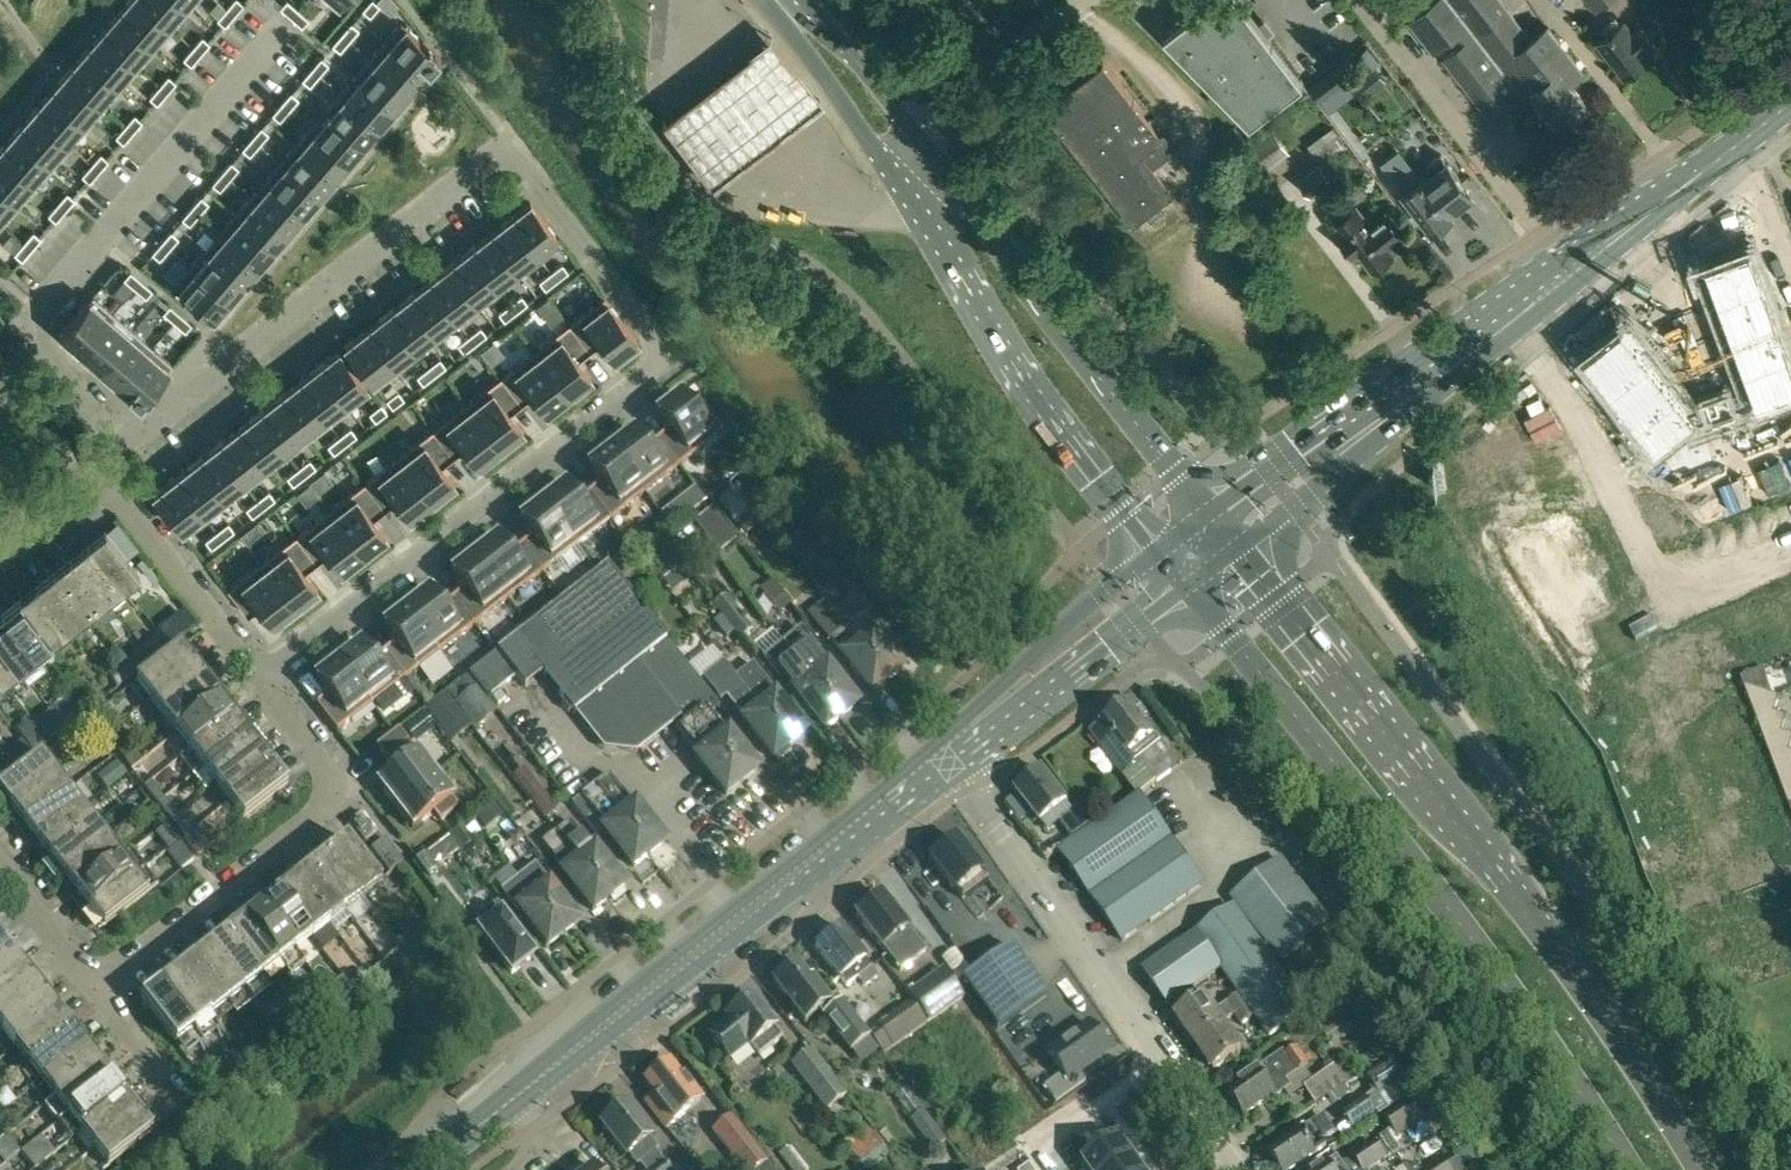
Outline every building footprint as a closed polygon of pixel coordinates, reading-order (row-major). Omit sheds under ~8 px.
[(138,0),(129,0),(116,15),(150,45),(167,25),(138,0)] [(167,25),(184,6),(177,0),(138,0),(167,25)] [(234,15),(243,4),(238,0),(233,0),(226,8),(234,15)] [(291,17),(297,9),(286,0),(280,7),(291,17)] [(379,5),(373,0),(370,0),(362,10),(370,16),(379,5)] [(1175,26),(1154,42),(1239,131),(1303,82),(1265,33),(1240,0),(1208,0),(1175,26)] [(1500,0),(1438,0),(1410,22),(1433,52),(1451,38),(1458,47),(1444,58),(1467,88),(1470,86),(1483,103),(1481,105),(1497,126),(1530,102),(1526,97),(1533,92),(1560,127),(1588,104),(1571,83),(1584,73),(1529,2),(1528,3),(1546,27),(1531,39),(1500,0)] [(1597,11),(1612,0),(1588,0),(1597,11)] [(224,26),(234,15),(226,8),(217,19),(224,26)] [(308,19),(297,9),(291,17),(302,26),(308,19)] [(150,45),(116,15),(99,35),(133,64),(150,45)] [(1610,35),(1600,44),(1625,77),(1630,74),(1633,74),(1640,69),(1640,65),(1651,57),(1645,49),(1648,47),(1637,33),(1635,35),(1626,24),(1623,26),(1616,17),(1604,27),(1610,35)] [(351,23),(342,33),(349,40),(359,29),(351,23)] [(401,23),(385,41),(424,74),(439,56),(401,23)] [(349,40),(342,33),(332,44),(339,51),(349,40)] [(82,54),(116,84),(133,64),(99,35),(82,54)] [(774,35),(665,118),(713,180),(822,97),(774,35)] [(202,36),(192,47),(200,54),(209,43),(202,36)] [(408,92),(424,74),(385,41),(370,58),(408,92)] [(190,65),(200,54),(192,47),(183,58),(190,65)] [(116,84),(82,54),(65,74),(99,103),(116,84)] [(321,57),(312,68),(319,75),(329,64),(321,57)] [(393,109),(408,92),(370,58),(355,76),(393,109)] [(1103,63),(1043,110),(1134,227),(1174,195),(1143,156),(1163,140),(1103,63)] [(1322,101),(1350,80),(1338,64),(1309,85),(1322,101)] [(319,75),(312,68),(302,79),(309,86),(319,75)] [(83,123),(99,103),(65,74),(48,93),(83,123)] [(159,86),(166,93),(175,82),(168,75),(159,86)] [(378,126),(393,109),(355,76),(340,93),(378,126)] [(157,104),(166,93),(159,86),(149,97),(157,104)] [(291,92),(282,103),(289,110),(299,99),(291,92)] [(83,123),(48,93),(31,113),(66,142),(83,123)] [(363,144),(378,126),(340,93),(325,110),(363,144)] [(289,110),(282,103),(272,114),(279,121),(289,110)] [(324,111),(310,128),(348,161),(363,144),(325,110),(324,111)] [(49,162),(66,142),(31,113),(14,132),(49,162)] [(125,125),(132,132),(142,121),(134,114),(125,125)] [(123,143),(132,132),(125,125),(115,136),(123,143)] [(261,127),(252,138),(259,144),(269,133),(261,127)] [(310,128),(295,145),(333,178),(348,161),(310,128)] [(1229,156),(1246,139),(1235,128),(1217,144),(1229,156)] [(1272,128),(1249,145),(1266,169),(1289,152),(1272,128)] [(0,149),(0,154),(32,182),(49,162),(14,132),(0,149)] [(259,144),(252,138),(242,149),(249,155),(259,144)] [(318,196),(333,178),(295,145),(280,162),(318,196)] [(91,164),(98,171),(108,160),(100,153),(91,164)] [(0,154),(0,188),(15,201),(32,182),(0,154)] [(1432,177),(1455,209),(1460,205),(1462,207),(1471,200),(1469,198),(1473,195),(1449,163),(1442,155),(1427,166),(1434,175),(1432,177)] [(231,162),(221,173),(229,179),(238,168),(231,162)] [(303,213),(318,196),(280,162),(265,180),(303,213)] [(89,182),(98,171),(91,164),(81,175),(89,182)] [(1333,179),(1323,166),(1302,181),(1312,195),(1333,179)] [(1455,209),(1432,177),(1426,181),(1424,179),(1422,180),(1412,166),(1396,178),(1407,192),(1406,192),(1433,229),(1452,215),(1450,213),(1455,209)] [(229,179),(221,173),(212,183),(219,190),(229,179)] [(288,230),(303,213),(265,180),(250,197),(288,230)] [(0,188),(0,218),(15,201),(0,188)] [(57,203),(65,210),(74,199),(67,193),(57,203)] [(201,196),(191,207),(199,214),(208,203),(201,196)] [(273,248),(288,230),(250,197),(235,215),(273,248)] [(530,202),(509,219),(536,254),(558,238),(530,202)] [(55,221),(65,210),(57,203),(48,214),(55,221)] [(199,214),(191,207),(182,218),(189,225),(199,214)] [(1389,261),(1389,259),(1408,245),(1386,217),(1371,228),(1357,210),(1338,224),(1347,235),(1343,239),(1355,255),(1360,251),(1374,270),(1379,267),(1380,267),(1382,268),(1383,268),(1385,267),(1386,266),(1387,265),(1388,264),(1389,262),(1389,261)] [(258,265),(273,248),(235,215),(220,232),(258,265)] [(536,254),(509,219),(488,235),(516,270),(536,254)] [(171,231),(161,242),(169,248),(178,238),(171,231)] [(23,242),(31,249),(40,238),(33,232),(23,242)] [(243,283),(258,265),(220,232),(205,249),(243,283)] [(488,235),(468,250),(495,286),(516,270),(488,235)] [(21,260),(31,249),(23,242),(14,253),(21,260)] [(159,259),(169,248),(161,242),(152,253),(159,259)] [(1704,262),(1756,404),(1790,391),(1790,350),(1752,244),(1704,262)] [(205,249),(190,267),(228,300),(243,283),(205,249)] [(495,286),(468,250),(447,266),(475,302),(495,286)] [(550,273),(556,280),(568,272),(562,264),(550,273)] [(447,266),(427,282),(455,318),(475,302),(447,266)] [(190,267),(174,285),(204,311),(213,318),(218,312),(228,300),(190,267)] [(123,279),(134,288),(141,281),(130,271),(123,279)] [(545,289),(556,280),(550,273),(539,281),(545,289)] [(152,290),(141,281),(134,288),(145,298),(152,290)] [(455,318),(427,282),(407,298),(434,334),(455,318)] [(1680,292),(1654,312),(1674,337),(1700,317),(1680,292)] [(80,352),(113,313),(93,295),(59,334),(80,352)] [(521,295),(509,304),(515,312),(527,303),(521,295)] [(603,297),(567,325),(588,352),(601,342),(614,359),(637,341),(603,297)] [(434,334),(407,298),(386,314),(414,349),(434,334)] [(504,321),(515,312),(509,304),(498,313),(504,321)] [(163,313),(174,322),(180,314),(169,305),(163,313)] [(99,368),(133,330),(113,313),(80,352),(99,368)] [(191,324),(180,314),(174,322),(185,331),(191,324)] [(394,365),(414,349),(386,314),(366,329),(394,365)] [(1622,323),(1582,355),(1654,447),(1675,474),(1712,460),(1697,420),(1694,416),(1622,323)] [(588,352),(567,325),(533,352),(567,395),(590,377),(577,360),(588,352)] [(469,336),(475,344),(486,335),(480,327),(469,336)] [(344,346),(372,382),(394,365),(366,329),(344,346)] [(99,368),(119,385),(152,347),(133,330),(99,368)] [(463,353),(475,344),(469,336),(457,345),(463,353)] [(152,347),(119,385),(139,403),(172,364),(152,347)] [(339,351),(317,367),(345,403),(366,386),(339,351)] [(533,352),(498,378),(519,405),(532,395),(546,412),(567,395),(533,352)] [(428,368),(434,375),(445,367),(439,359),(428,368)] [(325,419),(345,403),(317,367),(297,383),(325,419)] [(422,384),(434,375),(428,368),(416,376),(422,384)] [(498,378),(465,404),(499,448),(522,430),(509,413),(519,405),(498,378)] [(325,419),(297,383),(277,399),(304,434),(325,419)] [(1727,389),(1705,397),(1714,420),(1736,412),(1727,389)] [(392,408),(404,399),(397,391),(386,400),(392,408)] [(670,430),(656,441),(677,468),(723,432),(704,409),(695,416),(680,395),(656,413),(670,430)] [(277,399),(256,414),(284,450),(304,434),(277,399)] [(387,412),(380,404),(369,413),(375,421),(387,412)] [(465,404),(431,431),(452,457),(464,448),(477,464),(499,448),(465,404)] [(264,466),(284,450),(256,414),(236,430),(264,466)] [(339,437),(345,445),(356,436),(350,428),(339,437)] [(236,430),(215,446),(243,482),(264,466),(236,430)] [(431,431),(397,457),(431,501),(454,483),(441,466),(452,457),(431,431)] [(643,494),(677,468),(656,441),(646,449),(633,432),(609,450),(643,494)] [(333,454),(345,445),(339,437),(327,446),(333,454)] [(223,498),(243,482),(215,446),(195,462),(223,498)] [(601,483),(588,494),(609,521),(643,494),(609,450),(588,466),(601,483)] [(363,484),(383,511),(396,500),(409,518),(431,501),(397,457),(363,484)] [(298,468),(304,476),(316,467),(309,459),(298,468)] [(195,462),(175,478),(202,514),(223,498),(195,462)] [(293,485),(304,476),(298,468),(287,477),(293,485)] [(181,530),(202,514),(175,478),(153,494),(181,530)] [(1492,523),(1453,553),(1525,647),(1561,620),(1567,626),(1603,598),(1608,605),(1647,575),(1638,563),(1575,481),(1539,509),(1533,502),(1497,530),(1492,523)] [(363,484),(329,510),(362,554),(386,536),(373,519),(383,511),(363,484)] [(565,484),(540,503),(574,547),(609,521),(588,494),(578,502),(565,484)] [(741,485),(719,501),(737,525),(759,509),(741,485)] [(257,500),(263,508),(275,499),(269,491),(257,500)] [(252,516),(263,508),(257,500),(246,509),(252,516)] [(540,574),(574,547),(540,503),(520,520),(533,537),(520,547),(540,574)] [(715,546),(732,532),(714,509),(697,522),(715,546)] [(341,570),(362,554),(329,510),(294,537),(315,563),(328,554),(341,570)] [(222,539),(234,531),(228,523),(216,532),(222,539)] [(106,531),(89,544),(120,584),(137,571),(106,531)] [(205,540),(211,548),(222,539),(216,532),(205,540)] [(685,563),(664,535),(640,553),(661,581),(685,563)] [(304,572),(315,563),(294,537),(260,563),(294,607),(317,589),(304,572)] [(496,538),(472,556),(506,600),(540,574),(520,547),(510,555),(496,538)] [(120,584),(89,544),(72,557),(103,598),(120,584)] [(452,572),(465,589),(452,600),(472,626),(506,600),(472,556),(452,572)] [(72,557),(55,571),(86,611),(103,598),(72,557)] [(640,559),(621,575),(639,599),(659,584),(640,559)] [(273,623),(294,607),(260,563),(227,589),(247,615),(259,606),(273,623)] [(681,718),(684,722),(696,713),(702,720),(710,715),(719,708),(607,565),(514,639),(543,675),(544,674),(565,701),(561,703),(569,713),(575,714),(604,750),(636,753),(681,718)] [(86,611),(55,571),(37,584),(69,624),(86,611)] [(875,605),(850,575),(842,582),(866,612),(875,605)] [(773,581),(761,590),(779,614),(791,606),(773,581)] [(37,584),(20,597),(52,637),(69,624),(37,584)] [(438,653),(472,626),(452,600),(442,608),(428,591),(404,609),(438,653)] [(832,613),(886,681),(901,669),(871,632),(869,633),(857,618),(865,612),(853,596),(844,603),(832,613)] [(52,637),(20,597),(3,611),(35,651),(52,637)] [(725,597),(714,606),(740,640),(751,631),(725,597)] [(383,653),(404,679),(438,653),(404,609),(383,625),(397,642),(383,653)] [(0,613),(0,642),(18,664),(35,651),(3,611),(0,613)] [(886,681),(832,613),(820,622),(832,637),(831,638),(843,654),(841,655),(870,693),(886,681)] [(170,646),(178,639),(168,626),(160,632),(170,646)] [(782,645),(839,719),(855,707),(826,668),(824,670),(812,655),(816,651),(800,630),(782,645)] [(142,649),(152,662),(170,648),(160,635),(142,649)] [(526,688),(543,675),(514,639),(493,656),(512,681),(517,677),(526,688)] [(0,642),(0,677),(1,677),(9,689),(26,675),(18,664),(0,642)] [(370,706),(404,679),(383,653),(373,660),(360,643),(336,662),(370,706)] [(779,680),(784,676),(796,691),(794,693),(823,731),(839,719),(782,645),(763,659),(779,680)] [(152,662),(142,649),(125,662),(135,675),(152,662)] [(151,698),(191,666),(178,649),(137,681),(151,698)] [(512,681),(493,656),(469,675),(489,699),(512,681)] [(721,699),(726,695),(745,718),(743,720),(772,758),(788,746),(746,692),(739,683),(734,676),(736,675),(723,660),(702,676),(721,699)] [(135,675),(125,662),(107,676),(117,689),(135,675)] [(328,695),(316,705),(337,731),(370,706),(336,662),(315,678),(328,695)] [(739,683),(746,692),(788,746),(804,733),(774,696),(778,693),(753,662),(736,675),(734,676),(739,683)] [(191,666),(151,698),(164,715),(204,683),(191,666)] [(1763,669),(1741,679),(1744,686),(1772,695),(1763,669)] [(498,711),(489,699),(469,675),(468,673),(447,689),(476,727),(498,711)] [(177,732),(218,701),(204,683),(164,715),(177,732)] [(1744,686),(1751,706),(1774,713),(1774,712),(1779,697),(1769,694),(1744,686)] [(459,712),(445,694),(427,708),(441,726),(459,712)] [(54,709),(67,726),(84,713),(71,696),(54,709)] [(191,749),(231,718),(218,701),(177,732),(191,749)] [(1138,796),(1139,795),(1167,774),(1182,762),(1165,740),(1161,743),(1154,735),(1155,735),(1145,722),(1148,719),(1134,701),(1118,713),(1116,711),(1105,720),(1107,722),(1090,735),(1138,796)] [(67,726),(54,709),(52,706),(35,720),(50,739),(67,726)] [(1786,716),(1774,712),(1774,713),(1751,706),(1758,725),(1781,732),(1786,716)] [(696,713),(684,722),(675,729),(697,757),(696,758),(725,796),(757,771),(727,733),(725,734),(710,715),(702,720),(696,713)] [(244,735),(231,718),(191,749),(204,766),(244,735)] [(1789,751),(1790,744),(1790,735),(1781,732),(1758,725),(1765,744),(1789,751)] [(378,783),(396,807),(435,776),(398,729),(376,746),(395,770),(378,783)] [(258,752),(244,735),(204,766),(217,784),(258,752)] [(1789,751),(1765,744),(1773,764),(1790,769),(1790,752),(1789,751)] [(258,752),(217,784),(231,801),(271,769),(258,752)] [(52,775),(39,758),(0,789),(0,791),(12,807),(52,775)] [(116,762),(99,775),(107,787),(124,774),(116,762)] [(1790,787),(1790,769),(1773,764),(1780,783),(1790,787)] [(285,788),(271,769),(231,801),(245,819),(285,788)] [(1086,833),(1094,827),(1078,804),(1070,810),(1065,804),(1066,803),(1041,772),(1029,782),(1025,781),(1019,786),(1019,789),(1016,792),(1040,823),(1041,823),(1048,831),(1056,825),(1069,844),(1073,842),(1068,833),(1081,825),(1086,833)] [(65,792),(52,775),(12,807),(25,824),(65,792)] [(594,786),(649,856),(665,843),(635,806),(633,807),(608,775),(594,786)] [(435,776),(396,807),(412,828),(433,812),(440,821),(459,806),(435,776)] [(1780,783),(1788,804),(1790,805),(1790,787),(1780,783)] [(604,829),(603,830),(633,868),(649,856),(594,786),(579,798),(604,829)] [(65,792),(25,824),(39,841),(79,809),(65,792)] [(1073,842),(1069,844),(1059,852),(1091,897),(1171,841),(1139,795),(1138,796),(1094,827),(1086,833),(1073,842)] [(603,830),(604,829),(579,798),(573,803),(598,834),(603,830)] [(477,818),(484,828),(502,814),(494,805),(477,818)] [(92,826),(79,809),(39,841),(52,858),(92,826)] [(349,824),(365,844),(379,834),(362,814),(349,824)] [(556,834),(608,900),(623,888),(594,850),(591,852),(569,823),(556,834)] [(92,826),(52,858),(65,875),(105,843),(92,826)] [(161,841),(172,832),(168,826),(156,835),(161,841)] [(542,845),(552,858),(565,873),(562,875),(592,912),(608,900),(556,834),(542,845)] [(163,844),(167,849),(179,841),(175,835),(163,844)] [(930,858),(954,890),(955,889),(962,897),(986,879),(979,871),(980,870),(955,838),(943,847),(941,844),(930,853),(932,856),(930,858)] [(403,865),(385,841),(371,852),(389,875),(403,865)] [(1171,841),(1091,897),(1122,942),(1202,885),(1171,841)] [(332,855),(363,896),(380,883),(349,842),(332,855)] [(119,860),(105,843),(65,875),(78,892),(119,860)] [(167,853),(180,870),(181,871),(193,862),(178,844),(167,853)] [(119,860),(78,892),(92,909),(132,878),(145,867),(132,850),(119,860)] [(425,853),(415,860),(427,875),(436,868),(425,853)] [(332,855),(315,869),(346,909),(363,896),(332,855)] [(1305,942),(1301,937),(1326,919),(1280,861),(1232,899),(1267,943),(1263,949),(1272,962),(1277,956),(1281,962),(1305,942)] [(562,935),(577,924),(548,886),(551,884),(535,863),(518,876),(521,880),(562,935)] [(92,909),(106,928),(159,885),(145,867),(132,878),(92,909)] [(352,918),(346,909),(315,869),(298,882),(329,923),(335,931),(352,918)] [(518,876),(501,889),(546,947),(562,935),(521,880),(518,876)] [(298,882),(280,895),(312,936),(329,923),(298,882)] [(295,949),(312,936),(280,895),(263,909),(295,949)] [(882,947),(887,954),(900,971),(925,952),(907,928),(907,927),(882,895),(870,904),(867,901),(856,910),(858,913),(855,915),(881,948),(882,947)] [(493,903),(471,920),(511,973),(533,956),(493,903)] [(1247,1006),(1255,1017),(1270,1038),(1306,1010),(1272,962),(1263,949),(1233,907),(1143,971),(1168,1006),(1220,969),(1238,994),(1247,1006)] [(295,949),(263,909),(246,922),(277,962),(288,976),(305,963),(295,949)] [(277,962),(246,922),(229,935),(260,976),(277,962)] [(839,994),(843,998),(845,1001),(866,984),(877,976),(864,959),(865,959),(840,927),(828,936),(826,933),(816,941),(819,944),(815,947),(839,978),(831,984),(837,993),(838,992),(839,994)] [(260,976),(229,935),(212,948),(243,989),(260,976)] [(4,946),(0,949),(0,976),(17,963),(4,946)] [(243,989),(212,948),(195,962),(226,1002),(243,989)] [(1006,949),(959,984),(995,1033),(1042,999),(1034,988),(1033,990),(1012,961),(1014,959),(1006,949)] [(195,962),(178,975),(209,1016),(226,1002),(195,962)] [(796,1010),(804,1020),(819,1009),(823,1014),(843,998),(839,994),(829,1001),(821,991),(822,989),(812,976),(809,979),(796,962),(786,970),(783,969),(776,974),(776,978),(772,981),(796,1010)] [(31,980),(17,963),(0,976),(0,1003),(31,980)] [(909,992),(930,1021),(966,996),(944,966),(909,992)] [(178,975),(161,988),(192,1029),(209,1016),(178,975)] [(44,997),(31,980),(0,1003),(0,1031),(3,1028),(44,997)] [(161,988),(143,1002),(174,1043),(192,1029),(161,988)] [(1238,994),(1214,1012),(1222,1024),(1234,1016),(1247,1006),(1238,994)] [(1351,996),(1315,1023),(1328,1039),(1333,1035),(1363,1012),(1351,996)] [(57,1014),(44,997),(3,1028),(17,1045),(57,1014)] [(709,1034),(728,1059),(747,1044),(749,1047),(750,1046),(758,1057),(782,1038),(773,1028),(775,1027),(752,997),(726,1017),(728,1020),(709,1034)] [(872,1035),(869,1031),(843,998),(823,1014),(852,1050),(871,1036),(872,1035)] [(1176,1017),(1195,1043),(1222,1024),(1204,998),(1176,1017)] [(910,1002),(891,1016),(869,1031),(872,1035),(871,1036),(880,1049),(883,1053),(892,1047),(925,1023),(910,1002)] [(1247,1006),(1234,1016),(1242,1026),(1255,1017),(1247,1006)] [(70,1031),(57,1014),(17,1045),(30,1062),(70,1031)] [(1051,1098),(1055,1103),(1085,1082),(1078,1072),(1108,1051),(1104,1046),(1106,1044),(1106,1042),(1097,1028),(1094,1028),(1092,1029),(1088,1024),(1047,1053),(1061,1074),(1056,1078),(1044,1087),(1051,1098)] [(1241,1050),(1222,1024),(1195,1043),(1213,1070),(1241,1050)] [(43,1080),(84,1048),(70,1031),(30,1062),(18,1071),(31,1088),(43,1080)] [(97,1065),(84,1048),(43,1080),(56,1097),(97,1065)] [(1245,1115),(1274,1096),(1276,1099),(1288,1091),(1283,1084),(1308,1065),(1297,1049),(1286,1056),(1284,1053),(1228,1091),(1245,1115)] [(831,1076),(810,1050),(790,1065),(826,1111),(846,1096),(831,1076)] [(1384,1060),(1363,1075),(1386,1108),(1407,1093),(1384,1060)] [(668,1063),(658,1071),(653,1070),(648,1074),(648,1079),(645,1081),(667,1110),(675,1119),(700,1099),(692,1090),(693,1090),(683,1077),(680,1079),(668,1063)] [(110,1082),(97,1065),(56,1097),(69,1114),(110,1082)] [(1334,1068),(1305,1088),(1316,1103),(1345,1083),(1334,1068)] [(124,1100),(110,1082),(69,1114),(83,1131),(124,1100)] [(1353,1130),(1377,1113),(1366,1097),(1342,1114),(1353,1130)] [(1381,1115),(1396,1138),(1423,1120),(1408,1097),(1381,1115)] [(137,1117),(124,1100),(83,1131),(96,1148),(137,1117)] [(615,1113),(610,1112),(603,1117),(603,1122),(600,1124),(625,1156),(628,1154),(637,1165),(639,1163),(644,1169),(668,1169),(654,1151),(656,1150),(647,1139),(650,1137),(625,1104),(615,1113)] [(945,1140),(923,1108),(909,1118),(932,1149),(945,1140)] [(711,1129),(744,1169),(755,1169),(767,1161),(730,1114),(711,1129)] [(151,1135),(137,1117),(96,1148),(110,1166),(151,1135)] [(1269,1152),(1282,1169),(1293,1169),(1327,1148),(1319,1135),(1328,1129),(1321,1120),(1312,1126),(1311,1125),(1301,1133),(1300,1131),(1269,1152)] [(865,1169),(870,1169),(889,1155),(870,1130),(848,1148),(865,1169)] [(1083,1161),(1089,1169),(1112,1169),(1132,1156),(1119,1137),(1083,1161)] [(1318,1169),(1369,1169),(1384,1160),(1374,1144),(1354,1157),(1353,1156),(1341,1164),(1337,1158),(1326,1165),(1318,1169)] [(790,1169),(806,1169),(788,1147),(778,1155),(790,1169)] [(1112,1169),(1142,1169),(1132,1156),(1112,1169)] [(1445,1159),(1430,1169),(1453,1169),(1445,1159)]
